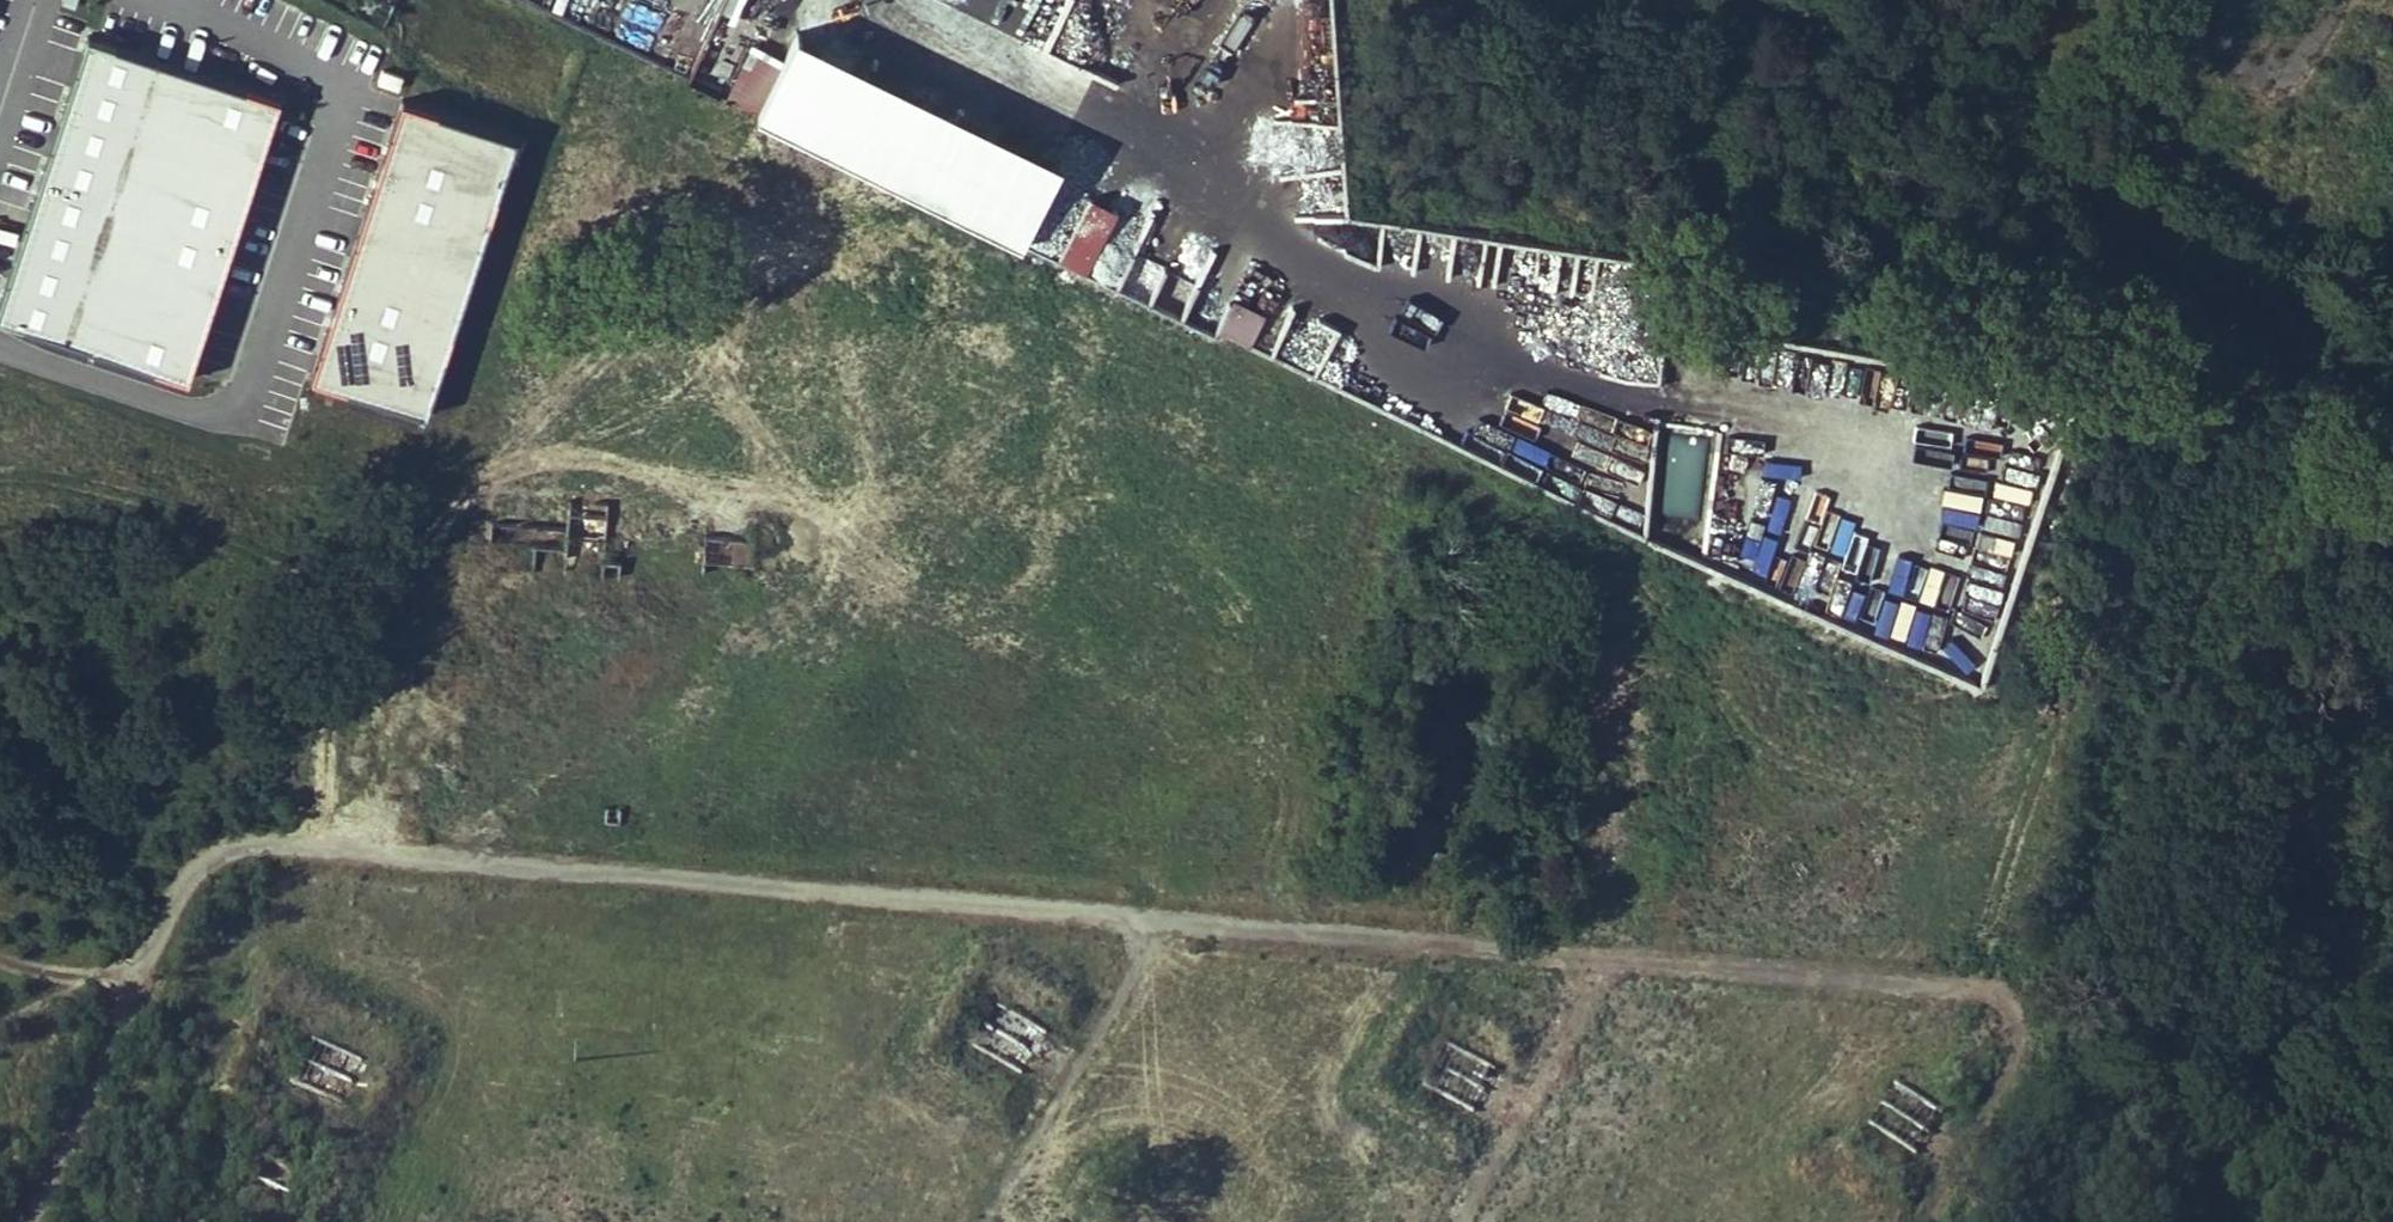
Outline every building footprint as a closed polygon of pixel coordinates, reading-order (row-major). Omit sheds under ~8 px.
[(1069,0),(1025,0),(1062,16),(1069,0)] [(1031,224),(1068,140),(795,22),(783,51),(751,37),(727,93),(1031,224)] [(0,289),(0,307),(190,370),(282,94),(87,29),(0,289)] [(524,130),(408,88),(309,363),(426,404),(524,130)] [(1235,292),(1220,326),(1252,340),(1267,306),(1235,292)] [(1665,377),(1664,311),(1638,311),(1639,377),(1665,377)] [(1794,535),(1790,512),(1806,510),(1800,472),(1776,477),(1778,490),(1774,491),(1782,537),(1794,535)] [(532,570),(620,577),(620,560),(605,559),(609,504),(569,500),(566,547),(534,544),(532,570)] [(1879,563),(1887,595),(1899,591),(1891,560),(1879,563)] [(1495,895),(1494,880),(1475,881),(1475,896),(1495,895)] [(1023,1073),(1048,1032),(998,1003),(974,1043),(1023,1073)] [(344,1102),(363,1058),(310,1036),(291,1080),(344,1102)] [(1473,1111),(1495,1070),(1446,1043),(1423,1084),(1473,1111)] [(1916,1153),(1943,1114),(1894,1082),(1868,1122),(1916,1153)]
